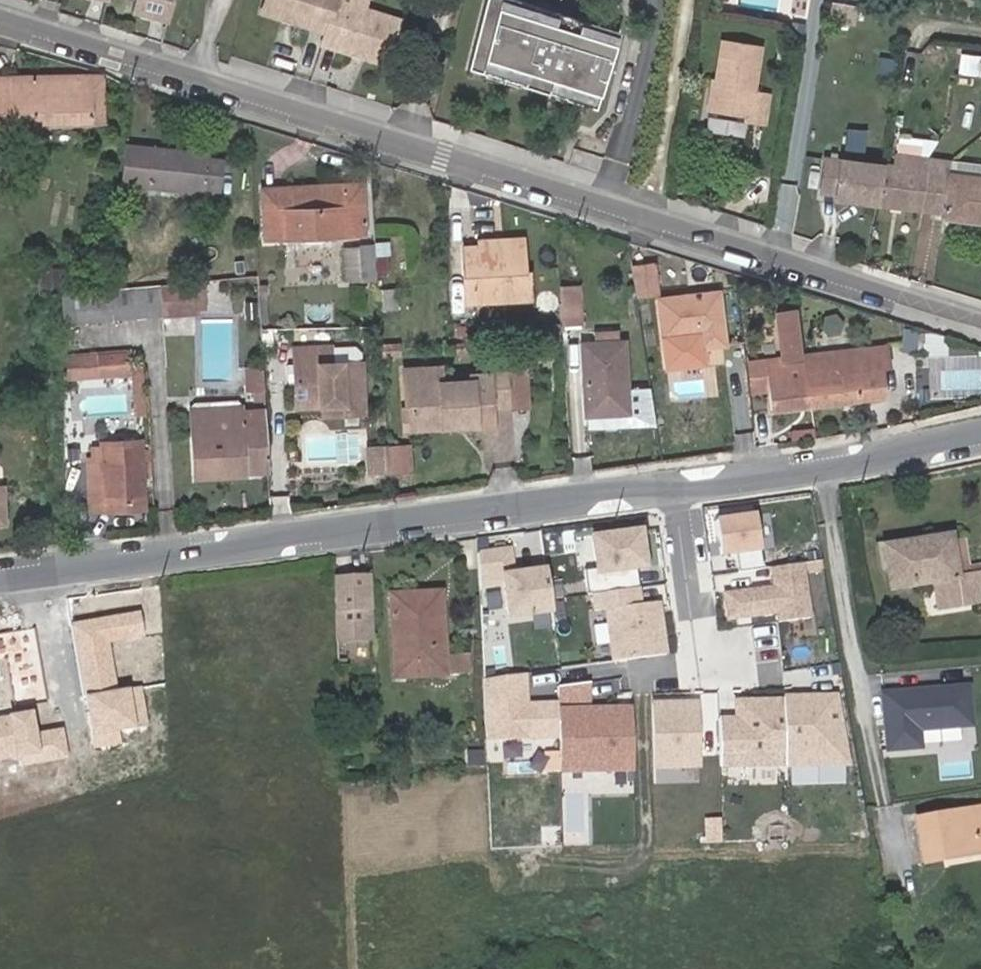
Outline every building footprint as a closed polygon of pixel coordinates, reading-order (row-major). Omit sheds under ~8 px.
[(132,8),(169,18),(174,0),(134,0),(132,8)] [(259,11),(322,31),(330,0),(262,0),(259,11)] [(394,21),(330,0),(322,31),(319,43),(383,64),(394,21)] [(616,33),(511,0),(482,0),(465,69),(592,109),(616,33)] [(712,80),(706,113),(749,121),(748,127),(757,128),(764,96),(754,94),(762,48),(724,40),(717,82),(712,80)] [(104,125),(102,78),(0,81),(0,128),(104,125)] [(208,153),(129,144),(125,182),(191,189),(191,185),(219,188),(219,184),(222,160),(207,159),(208,153)] [(929,162),(930,149),(906,147),(905,160),(895,159),(894,169),(824,161),(820,191),(832,193),(832,200),(942,214),(941,221),(980,226),(980,180),(947,175),(948,164),(939,163),(929,162)] [(362,184),(262,189),(264,239),(364,233),(362,184)] [(461,249),(465,304),(530,299),(528,272),(523,272),(520,239),(477,242),(478,248),(461,249)] [(375,248),(377,278),(390,278),(387,247),(375,248)] [(376,282),(374,248),(344,250),(345,284),(376,282)] [(649,255),(628,258),(633,289),(654,286),(649,255)] [(62,293),(61,269),(37,270),(38,294),(62,293)] [(164,286),(166,315),(196,314),(195,297),(194,282),(164,286)] [(194,282),(195,297),(196,314),(206,313),(203,282),(194,282)] [(578,285),(558,286),(561,326),(582,325),(578,285)] [(164,286),(105,290),(58,293),(60,322),(166,315),(164,286)] [(663,374),(700,370),(697,338),(719,336),(715,287),(654,291),(663,374)] [(397,292),(377,293),(379,313),(398,312),(397,292)] [(807,394),(800,350),(795,315),(773,317),(778,353),(762,355),(765,385),(767,400),(807,394)] [(800,344),(807,394),(867,386),(862,355),(869,353),(867,336),(800,344)] [(583,343),(587,412),(627,410),(622,341),(583,343)] [(365,355),(364,343),(339,344),(340,356),(365,355)] [(400,346),(381,347),(381,358),(400,356),(400,346)] [(291,415),(317,414),(317,420),(361,417),(357,365),(325,368),(324,352),(286,355),(291,415)] [(125,354),(62,355),(63,382),(126,382),(125,354)] [(765,385),(762,355),(745,356),(748,387),(765,385)] [(135,362),(135,413),(147,413),(148,362),(135,362)] [(262,392),(261,372),(246,373),(247,393),(253,392),(262,392)] [(413,435),(443,434),(494,431),(493,414),(510,413),(507,379),(471,382),(472,390),(442,391),(441,375),(404,378),(407,414),(411,414),(412,429),(413,435)] [(262,392),(253,392),(253,402),(263,402),(262,392)] [(243,471),(266,471),(263,413),(241,415),(241,405),(191,409),(194,479),(243,476),(243,471)] [(88,509),(146,506),(145,464),(143,444),(93,447),(93,460),(85,460),(85,465),(87,503),(88,509)] [(412,449),(390,450),(392,475),(414,474),(412,449)] [(761,552),(756,512),(717,517),(722,557),(761,552)] [(645,526),(593,534),(598,567),(584,569),(589,598),(640,592),(639,569),(651,567),(645,526)] [(889,589),(932,583),(937,610),(980,604),(980,576),(969,577),(956,579),(950,545),(949,536),(883,547),(889,589)] [(516,543),(476,547),(480,585),(511,581),(515,618),(558,613),(553,565),(519,569),(516,543)] [(964,544),(950,545),(956,579),(969,577),(964,544)] [(774,586),(724,592),(728,630),(815,620),(807,562),(771,567),(774,586)] [(334,580),(337,641),(367,640),(365,579),(334,580)] [(640,592),(589,598),(591,614),(604,612),(610,664),(671,656),(664,602),(641,605),(640,592)] [(443,677),(438,594),(389,596),(393,679),(443,677)] [(141,613),(69,624),(82,697),(116,691),(108,646),(145,640),(141,613)] [(0,635),(0,660),(4,659),(13,707),(46,701),(33,629),(0,635)] [(527,674),(483,680),(484,742),(558,740),(557,702),(528,702),(527,674)] [(974,682),(882,692),(889,752),(927,748),(925,731),(978,726),(974,682)] [(592,685),(557,685),(557,702),(558,740),(559,777),(640,775),(638,706),(593,707),(592,685)] [(116,691),(82,697),(91,752),(119,747),(116,730),(147,725),(141,687),(116,691)] [(837,698),(787,700),(789,769),(849,767),(837,698)] [(736,717),(719,717),(720,771),(789,769),(787,700),(736,702),(736,717)] [(703,701),(654,702),(655,771),(703,770),(703,701)] [(0,719),(0,767),(22,764),(24,774),(75,766),(70,732),(41,736),(37,713),(0,719)] [(967,807),(973,844),(936,852),(937,858),(980,850),(980,815),(979,804),(967,807)] [(967,807),(909,817),(917,862),(937,858),(936,852),(973,844),(967,807)]
